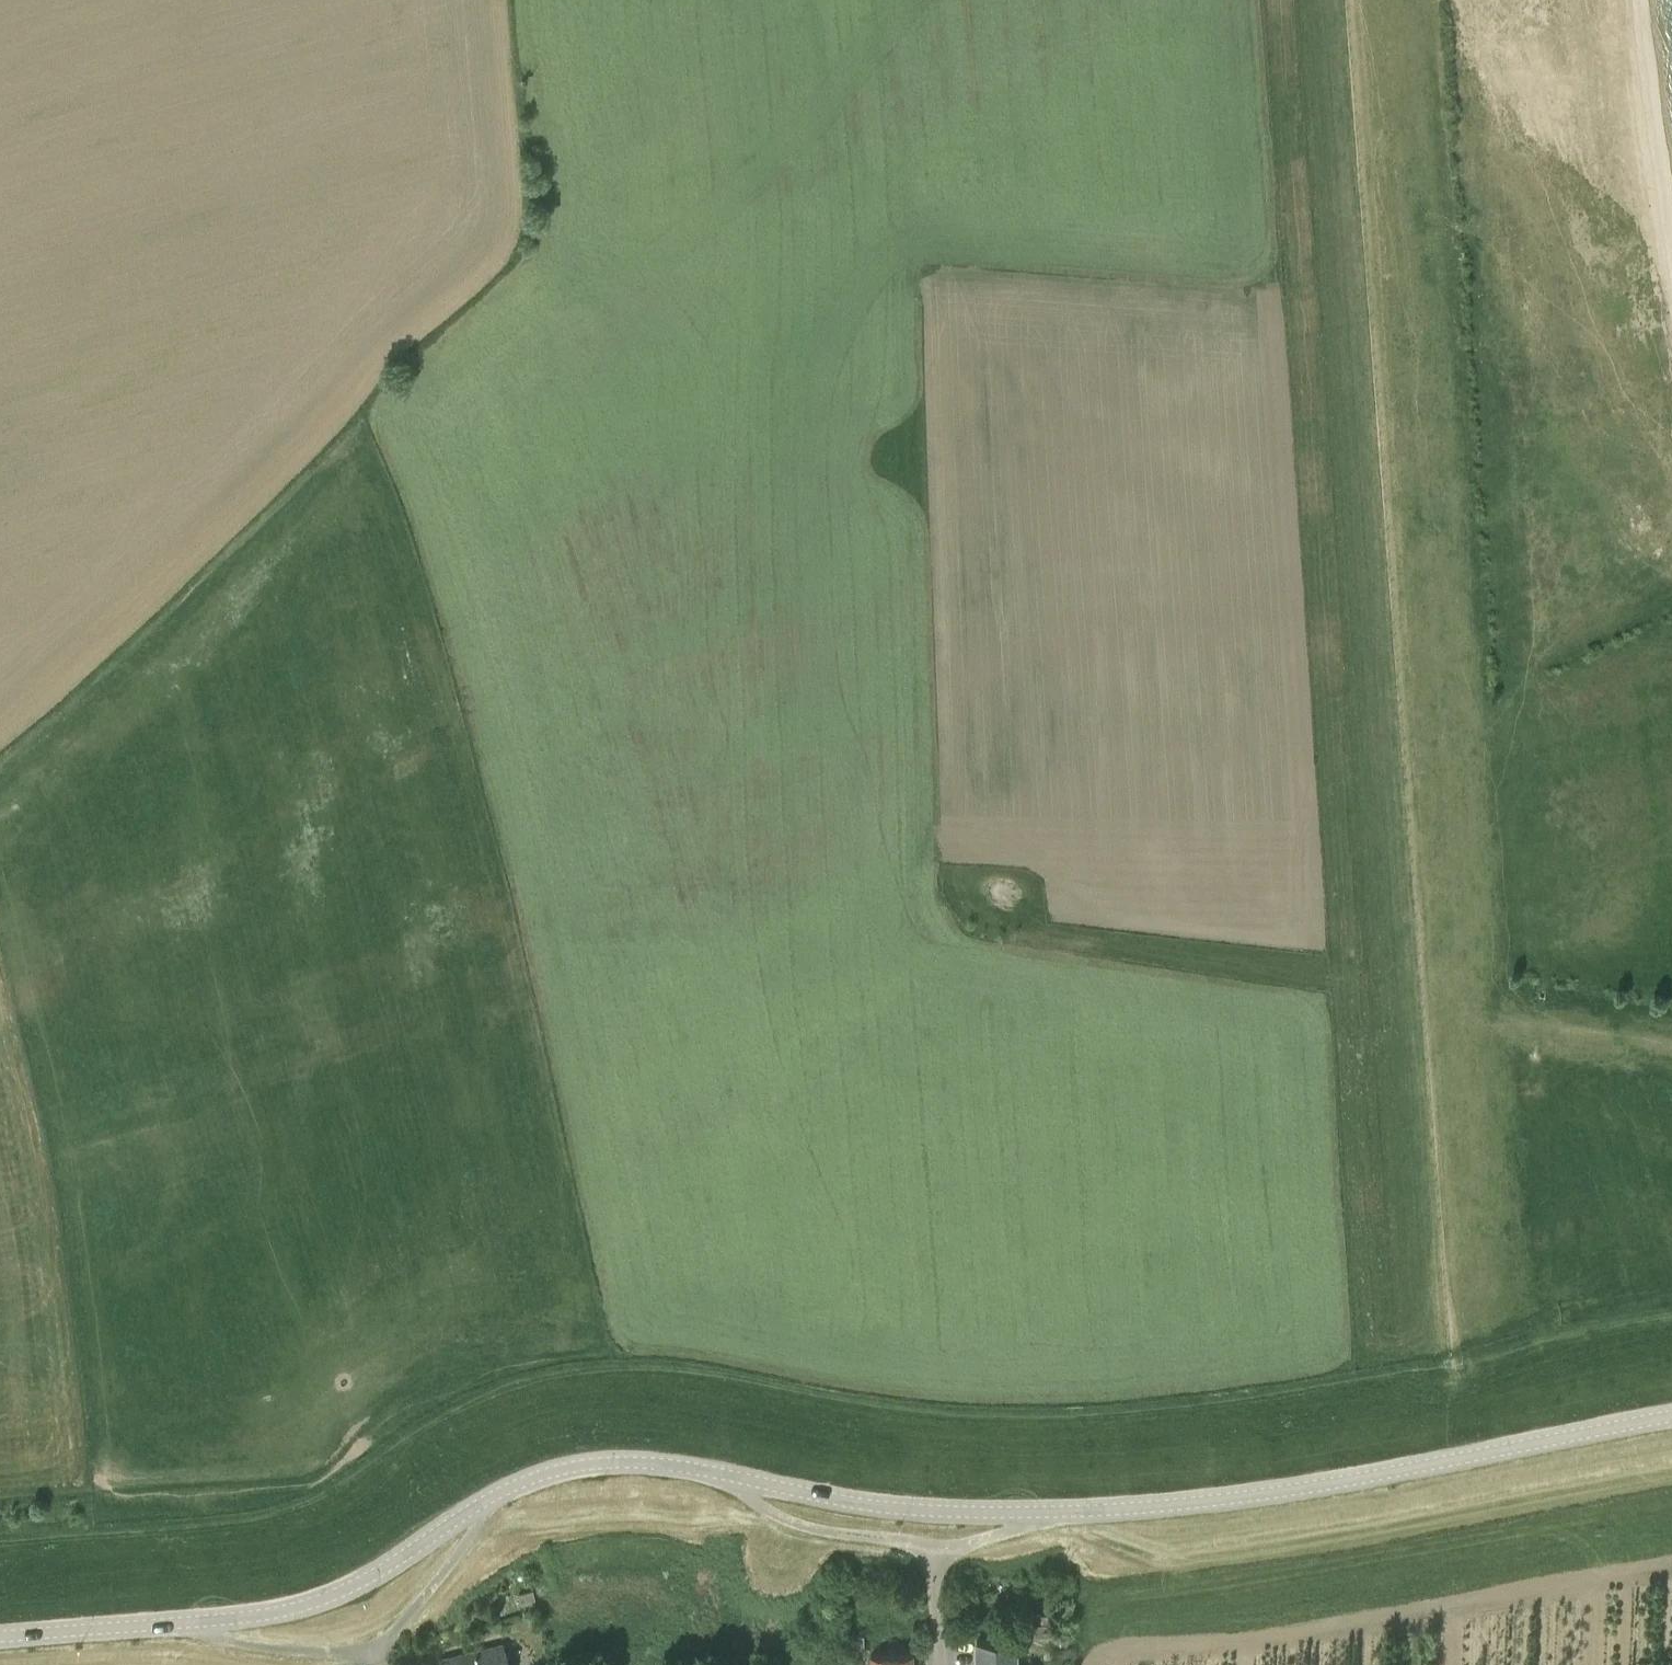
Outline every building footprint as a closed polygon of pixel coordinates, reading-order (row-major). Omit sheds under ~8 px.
[(536,1598),(534,1591),(519,1595),(521,1602),(536,1598)] [(468,1620),(483,1609),(476,1601),(462,1612),(468,1620)] [(1054,1623),(1053,1623),(1030,1623),(1030,1646),(1054,1645),(1054,1623)] [(1017,1636),(975,1637),(976,1664),(1017,1664),(1017,1636)] [(442,1664),(509,1664),(503,1642),(440,1658),(442,1664)] [(913,1654),(871,1655),(871,1664),(913,1664),(913,1654)]
